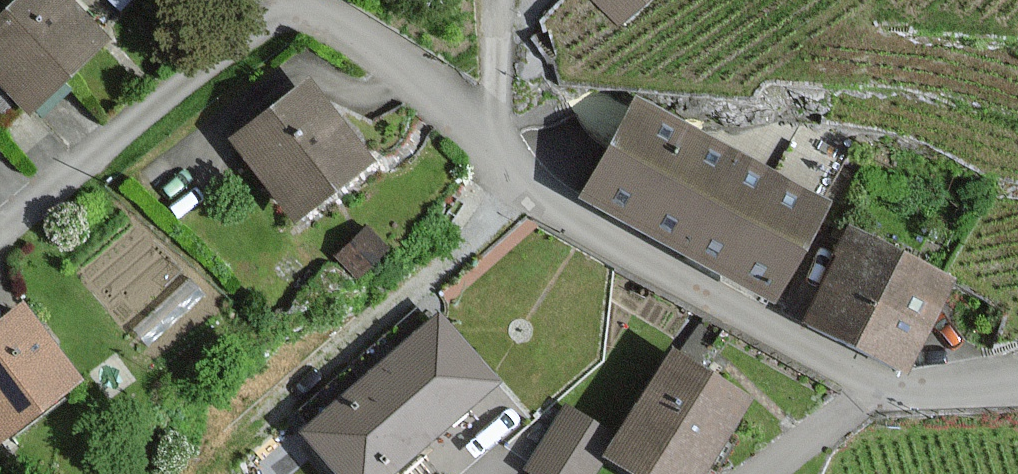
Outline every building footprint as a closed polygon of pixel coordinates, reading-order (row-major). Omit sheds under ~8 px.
[(27,110),(101,38),(64,0),(17,0),(0,16),(0,82),(27,110)] [(616,15),(632,0),(602,0),(616,15)] [(306,82),(229,137),(290,220),(366,165),(306,82)] [(819,207),(641,99),(582,194),(760,303),(819,207)] [(384,248),(365,229),(338,255),(357,275),(384,248)] [(945,278),(848,231),(804,321),(901,369),(945,278)] [(0,323),(0,439),(76,384),(20,308),(0,323)] [(302,434),(337,473),(387,473),(495,381),(439,317),(302,434)] [(611,454),(642,473),(699,473),(747,401),(676,355),(611,454)] [(562,407),(527,471),(531,473),(588,473),(610,434),(562,407)]
